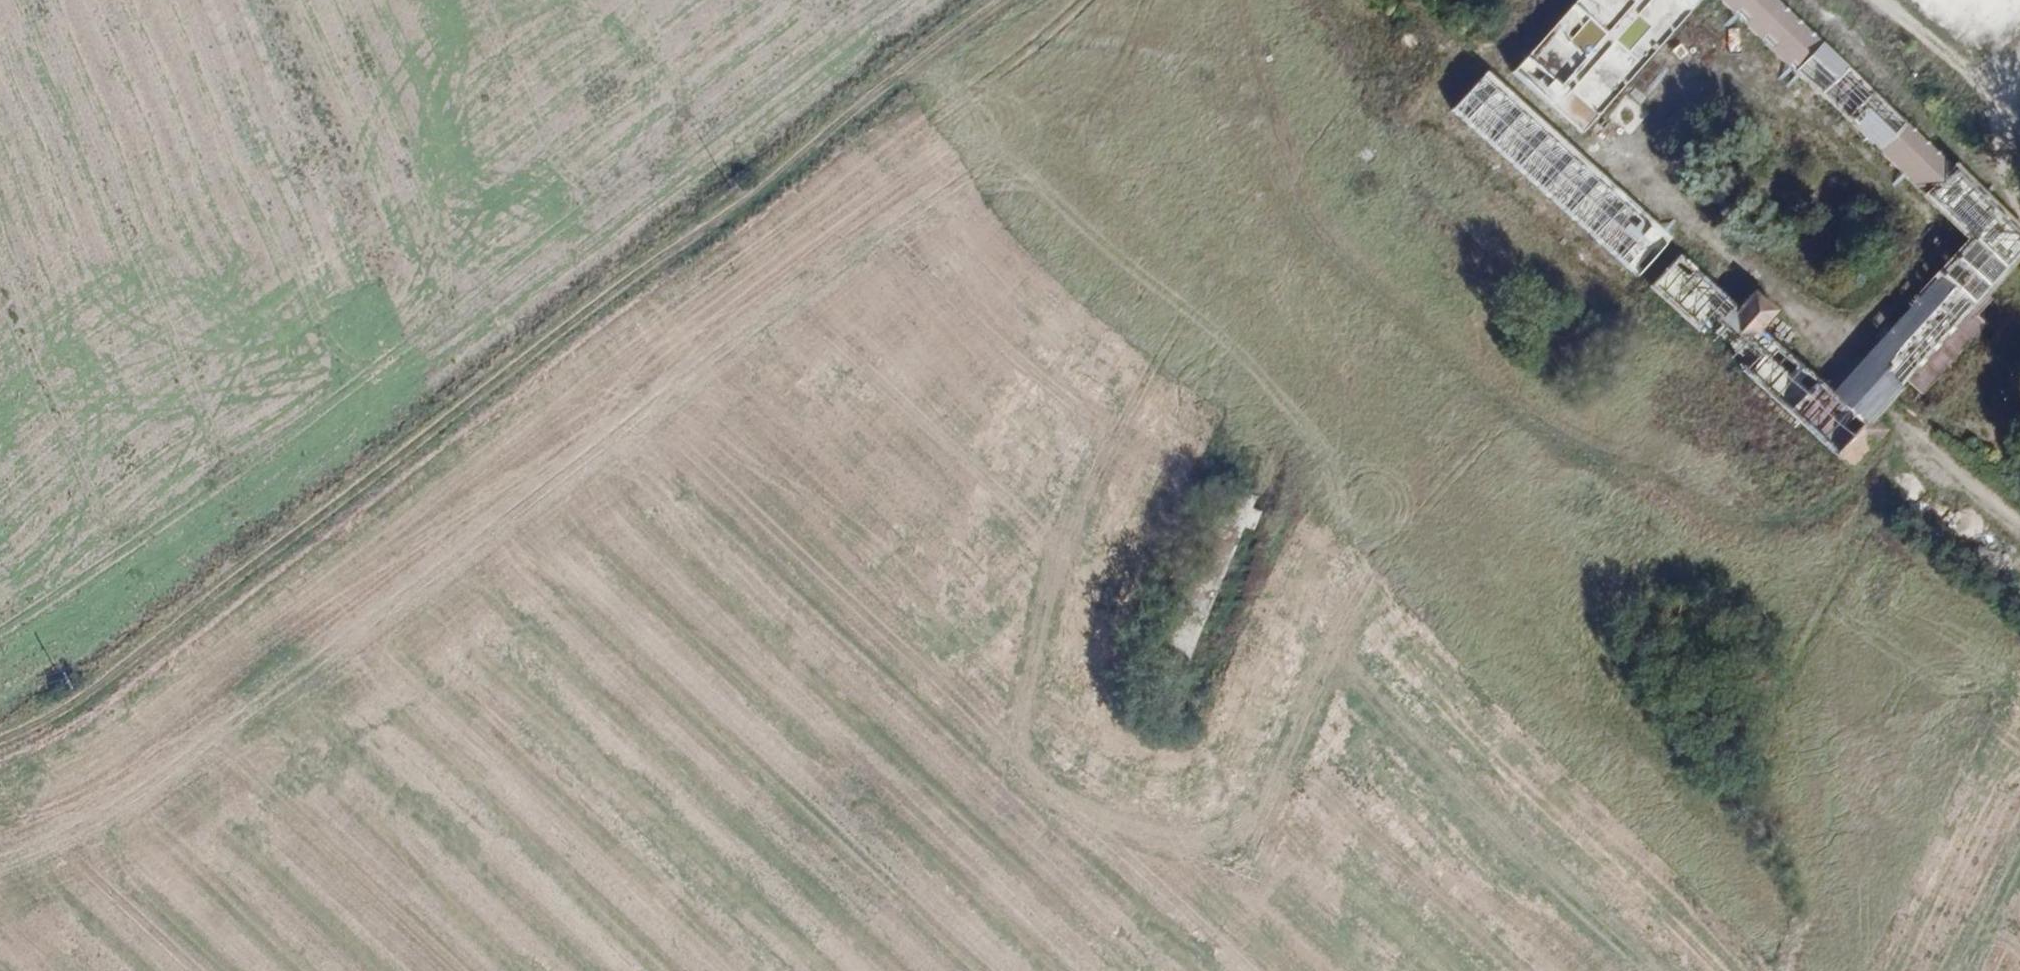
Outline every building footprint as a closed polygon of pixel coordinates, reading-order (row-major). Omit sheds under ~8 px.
[(1971,240),(1834,398),(1822,386),(1831,373),(1710,262),(1698,272),(1480,78),(1455,107),(1696,330),(1728,356),(1842,460),(2019,259),(2019,233),(1776,0),(1722,0),(1971,240)] [(1539,102),(1576,147),(1615,107),(1587,76),(1664,0),(1588,0),(1548,37),(1576,70),(1539,102)]
